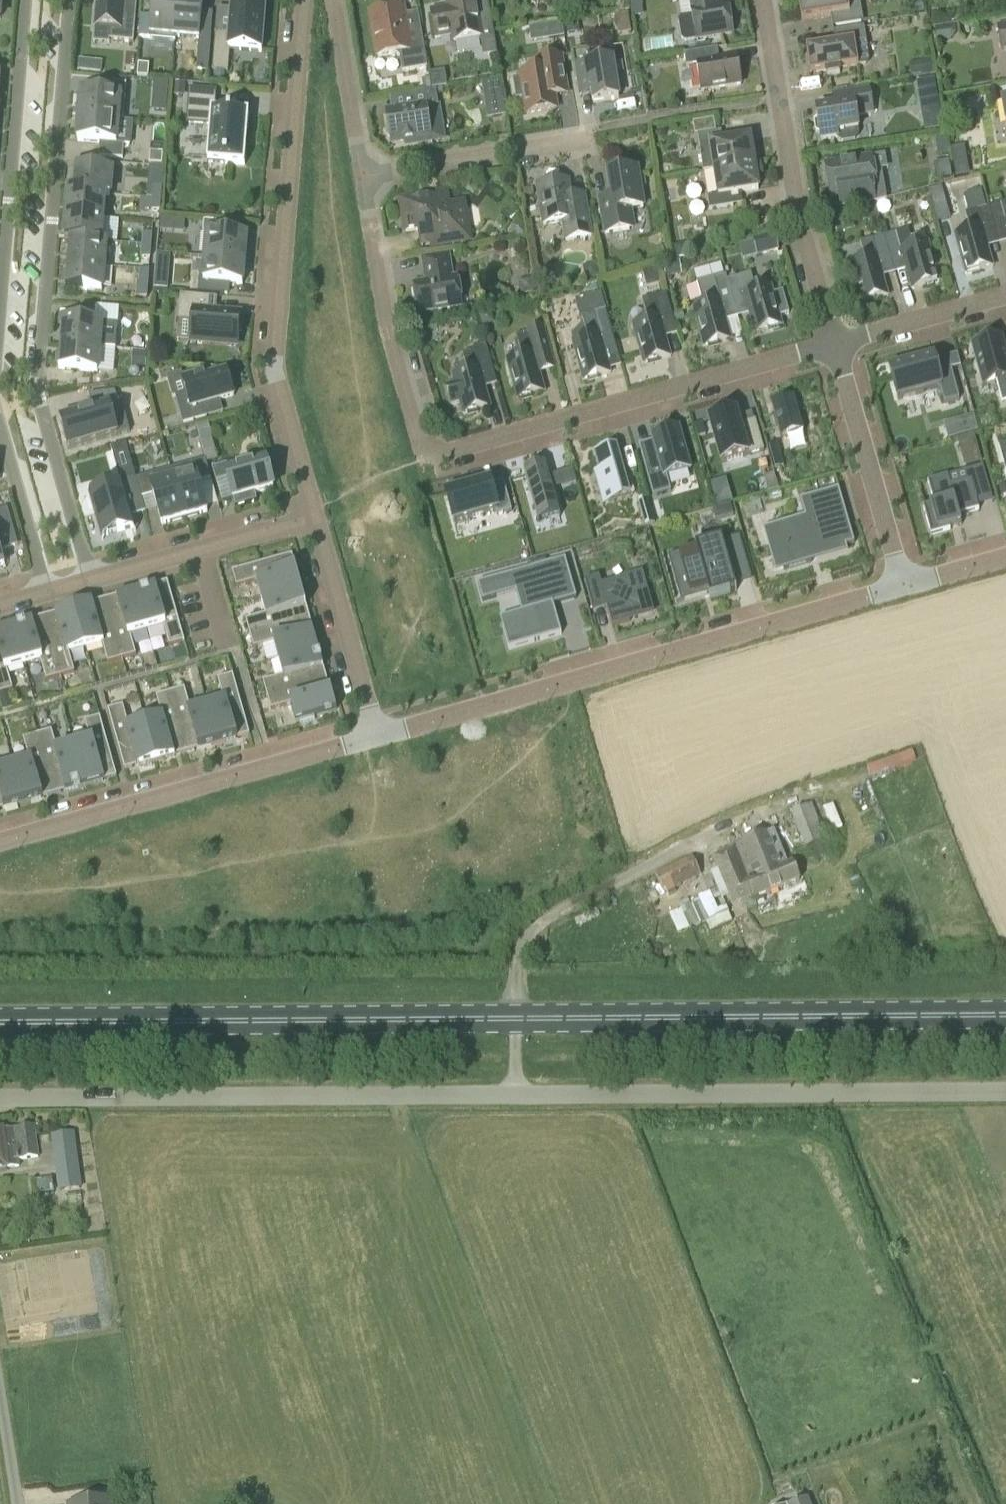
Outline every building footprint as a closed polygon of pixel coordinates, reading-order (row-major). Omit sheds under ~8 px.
[(94,27),(99,28),(98,30),(110,31),(109,41),(133,43),(135,19),(123,18),(125,0),(97,0),(94,27)] [(178,0),(153,0),(150,40),(175,42),(175,37),(178,0)] [(200,0),(178,0),(175,37),(199,39),(203,0),(200,0)] [(228,73),(230,51),(263,54),(267,0),(232,0),(229,35),(215,34),(213,71),(228,73)] [(497,51),(491,15),(479,17),(476,0),(448,0),(447,0),(448,10),(431,13),(435,39),(453,36),(454,43),(480,38),(483,53),(497,51)] [(733,33),(728,5),(717,7),(715,0),(691,0),(693,11),(692,11),(696,39),(733,33)] [(863,22),(860,2),(848,4),(848,0),(798,0),(802,20),(831,15),(833,27),(863,22)] [(921,0),(917,0),(911,1),(913,13),(923,12),(921,0)] [(402,72),(428,68),(420,25),(406,27),(403,7),(370,13),(378,57),(395,54),(400,57),(402,72)] [(579,33),(577,22),(566,24),(568,34),(579,33)] [(545,26),(547,40),(563,37),(561,24),(545,26)] [(955,32),(954,25),(944,27),(946,38),(951,37),(955,32)] [(998,27),(1001,50),(1005,49),(1005,25),(998,27)] [(870,61),(867,47),(864,27),(833,32),(835,44),(806,49),(810,74),(826,72),(827,76),(840,74),(839,70),(867,65),(870,61)] [(701,91),(741,85),(737,58),(711,62),(709,50),(684,54),(686,67),(697,65),(701,91)] [(593,103),(619,99),(613,61),(591,64),(589,51),(573,54),(579,88),(591,86),(593,103)] [(555,96),(568,94),(561,57),(536,61),(537,72),(520,75),(520,78),(514,80),(517,98),(524,97),(526,114),(557,109),(555,96)] [(932,72),(931,60),(920,62),(921,74),(932,72)] [(80,62),(79,71),(89,72),(90,62),(80,62)] [(139,65),(139,69),(139,77),(148,77),(149,70),(149,65),(139,65)] [(442,74),(429,76),(431,91),(445,89),(442,74)] [(431,91),(429,76),(422,77),(424,92),(431,91)] [(506,116),(500,80),(481,83),(487,119),(506,116)] [(941,129),(933,80),(916,83),(924,131),(941,129)] [(168,83),(155,81),(153,93),(167,95),(168,83)] [(125,95),(126,84),(114,83),(113,94),(83,92),(81,116),(118,119),(118,120),(123,121),(125,95)] [(184,97),(185,84),(174,83),(174,96),(184,97)] [(211,125),(208,163),(245,166),(249,114),(214,111),(215,93),(217,93),(217,91),(189,89),(186,124),(188,125),(188,123),(211,125)] [(856,116),(873,113),(869,89),(841,94),(843,106),(816,110),(818,120),(814,123),(816,133),(820,135),(821,141),(838,138),(837,133),(859,129),(856,116)] [(443,136),(438,106),(436,91),(408,96),(410,109),(386,113),(389,125),(386,129),(387,137),(391,139),(392,144),(431,138),(443,136)] [(118,119),(81,116),(79,141),(93,142),(91,156),(120,159),(120,156),(121,145),(116,144),(118,120),(118,119)] [(715,171),(754,164),(750,139),(723,143),(721,131),(697,135),(704,172),(715,171)] [(163,153),(150,152),(149,163),(162,164),(163,153)] [(860,208),(887,200),(885,188),(877,189),(872,157),(825,165),(830,197),(857,193),(860,208)] [(956,177),(969,174),(967,161),(953,163),(956,177)] [(939,179),(951,177),(948,162),(936,164),(939,179)] [(754,164),(715,171),(719,196),(708,197),(709,210),(733,206),(731,194),(758,190),(754,164)] [(76,167),(74,191),(73,192),(105,195),(105,196),(110,196),(110,195),(112,170),(76,167)] [(630,209),(643,207),(637,169),(608,174),(612,202),(600,204),(605,234),(629,230),(628,220),(632,220),(630,209)] [(566,241),(591,237),(587,212),(573,215),(568,181),(537,186),(544,225),(559,223),(564,226),(566,241)] [(153,187),(152,199),(161,200),(162,188),(153,187)] [(942,188),(930,191),(938,223),(951,219),(942,188)] [(73,192),(74,191),(69,191),(69,192),(67,215),(103,219),(105,196),(105,195),(73,192)] [(421,248),(437,245),(469,240),(463,204),(447,207),(445,194),(413,199),(403,213),(406,232),(419,230),(421,248)] [(161,200),(152,199),(151,211),(160,211),(161,200)] [(997,235),(1005,233),(1005,203),(989,207),(997,235)] [(997,235),(989,207),(965,214),(970,232),(955,236),(965,275),(993,267),(985,239),(997,235)] [(103,219),(67,215),(64,240),(69,241),(69,240),(101,243),(101,242),(103,219)] [(244,261),(246,236),(215,233),(216,222),(204,221),(203,232),(208,233),(206,257),(244,261)] [(875,223),(879,238),(860,243),(865,261),(850,265),(860,304),(888,296),(880,268),(892,264),(884,237),(880,221),(875,223)] [(517,225),(514,231),(515,237),(526,235),(524,224),(517,225)] [(908,230),(884,237),(892,264),(903,261),(911,290),(939,282),(928,244),(913,248),(908,230)] [(142,246),(151,247),(152,235),(144,234),(142,246)] [(773,236),(754,241),(758,255),(777,250),(773,236)] [(101,243),(69,240),(69,241),(67,264),(104,267),(106,243),(106,242),(101,242),(101,243)] [(151,247),(142,246),(141,258),(150,259),(151,247)] [(684,250),(678,247),(673,247),(674,258),(685,257),(684,250)] [(419,313),(461,307),(457,279),(452,280),(448,256),(423,260),(427,284),(415,286),(419,313)] [(244,261),(206,257),(204,281),(199,281),(198,292),(211,294),(211,283),(242,285),(244,261)] [(677,275),(675,263),(663,265),(665,277),(677,275)] [(104,267),(67,264),(65,289),(102,292),(104,267)] [(588,267),(585,273),(585,279),(597,278),(595,266),(588,267)] [(658,280),(655,269),(643,272),(646,283),(658,280)] [(141,270),(140,282),(148,283),(149,271),(141,270)] [(726,275),(735,308),(747,305),(755,334),(782,326),(780,317),(789,314),(783,292),(773,295),(771,287),(756,292),(751,274),(727,280),(726,275)] [(735,308),(726,275),(697,283),(702,302),(707,300),(708,305),(693,309),(704,348),(731,340),(723,312),(735,308)] [(155,288),(168,289),(169,278),(156,278),(155,288)] [(524,281),(521,287),(522,293),(533,291),(531,280),(524,281)] [(155,300),(164,301),(165,290),(155,290),(155,300)] [(663,329),(675,325),(666,293),(642,300),(648,322),(632,326),(643,365),(671,357),(663,329)] [(238,333),(242,333),(243,318),(240,318),(240,314),(210,312),(211,298),(180,295),(178,318),(193,320),(192,341),(237,345),(238,333)] [(603,345),(615,342),(602,296),(578,302),(588,338),(572,343),(583,381),(611,374),(603,345)] [(63,320),(60,345),(99,348),(101,323),(105,324),(106,313),(94,312),(93,323),(63,320)] [(493,320),(491,313),(481,316),(484,327),(491,325),(493,320)] [(537,364),(549,360),(540,329),(528,332),(529,336),(517,339),(522,357),(507,361),(517,400),(545,392),(537,364)] [(972,347),(983,386),(997,382),(1003,402),(1005,401),(1005,351),(1002,339),(972,347)] [(468,372),(452,376),(454,384),(447,386),(452,406),(460,404),(463,415),(490,407),(482,379),(494,375),(486,344),(473,347),(474,351),(463,354),(468,372)] [(99,348),(60,345),(58,370),(89,372),(88,383),(100,385),(101,373),(97,373),(99,348)] [(134,352),(132,367),(144,368),(146,353),(134,352)] [(944,404),(959,400),(951,370),(937,373),(933,358),(890,370),(898,401),(940,389),(944,404)] [(186,393),(176,396),(183,423),(207,417),(203,405),(234,397),(232,390),(235,389),(232,377),(229,378),(227,373),(209,378),(207,371),(182,378),(186,393)] [(69,449),(118,435),(110,407),(119,405),(115,392),(89,395),(93,411),(61,420),(69,449)] [(795,395),(772,401),(782,436),(805,430),(795,395)] [(736,413),(709,421),(721,463),(764,451),(755,421),(740,426),(736,413)] [(977,432),(973,417),(944,425),(948,440),(977,432)] [(197,428),(196,428),(199,440),(200,440),(210,437),(207,425),(197,428)] [(656,448),(641,453),(653,497),(671,492),(667,477),(690,470),(678,429),(653,436),(656,448)] [(973,438),(959,442),(965,464),(979,461),(973,438)] [(617,447),(594,453),(605,493),(628,487),(617,447)] [(772,457),(775,469),(784,467),(780,455),(772,457)] [(171,470),(185,519),(207,512),(199,483),(211,480),(206,460),(171,470)] [(246,460),(212,469),(216,483),(227,480),(235,508),(257,502),(255,494),(274,489),(266,461),(248,467),(246,460)] [(525,469),(524,470),(539,522),(540,522),(539,519),(559,514),(559,517),(561,516),(546,464),(545,464),(545,466),(526,472),(525,469)] [(923,507),(931,536),(950,530),(950,528),(962,525),(959,516),(979,510),(973,489),(988,485),(983,467),(967,472),(970,481),(951,487),(948,476),(927,482),(934,504),(923,507)] [(185,519),(171,470),(136,480),(142,500),(154,496),(162,525),(185,519)] [(573,471),(559,475),(562,486),(576,482),(573,471)] [(773,474),(763,478),(768,493),(778,490),(773,474)] [(122,489),(90,497),(101,537),(134,527),(131,516),(145,512),(142,500),(136,480),(136,478),(121,482),(122,489)] [(497,515),(512,511),(504,482),(491,486),(489,482),(447,494),(455,523),(496,512),(497,515)] [(853,543),(847,521),(834,524),(825,492),(798,499),(803,517),(770,526),(782,570),(811,562),(809,555),(853,543)] [(715,500),(717,507),(733,503),(731,496),(715,500)] [(648,499),(636,502),(644,528),(655,525),(648,499)] [(713,509),(716,521),(733,516),(730,504),(713,509)] [(696,550),(679,555),(689,593),(707,588),(710,599),(736,591),(722,539),(695,547),(696,550)] [(300,587),(292,556),(232,572),(233,574),(236,587),(257,582),(261,598),(300,587)] [(577,599),(565,559),(477,584),(483,602),(515,593),(523,620),(503,625),(510,649),(560,635),(554,612),(551,612),(549,607),(577,599)] [(642,591),(647,590),(642,573),(623,578),(623,579),(601,585),(598,577),(583,581),(591,607),(605,603),(611,627),(629,622),(628,617),(648,611),(642,591)] [(184,642),(167,582),(136,591),(147,631),(164,626),(169,647),(184,642)] [(309,618),(300,587),(261,598),(266,615),(246,621),(250,635),(309,618)] [(147,631),(136,591),(105,600),(122,660),(136,656),(130,635),(147,631)] [(122,660),(105,600),(74,609),(85,648),(102,643),(108,664),(122,660)] [(85,648),(74,609),(43,617),(60,677),(74,673),(69,653),(85,648)] [(60,677),(43,617),(13,626),(24,665),(40,661),(46,681),(60,677)] [(318,649),(309,618),(250,635),(253,649),(274,643),(279,660),(318,649)] [(13,626),(0,629),(0,694),(9,692),(13,690),(7,670),(24,665),(13,626)] [(172,652),(175,663),(186,659),(183,648),(172,652)] [(327,679),(318,649),(279,660),(283,677),(263,682),(267,696),(327,679)] [(250,735),(233,675),(231,676),(218,680),(223,700),(207,705),(218,744),(250,735)] [(336,711),(327,679),(267,696),(271,711),(291,705),(296,722),(300,721),(301,724),(315,720),(314,717),(336,711)] [(218,744),(207,705),(190,710),(184,689),(170,693),(187,753),(218,744)] [(0,694),(0,702),(3,711),(14,708),(9,692),(0,694)] [(187,753),(170,693),(156,697),(162,717),(145,722),(156,762),(187,753)] [(156,762),(145,722),(129,727),(123,706),(109,710),(108,710),(125,770),(156,762)] [(117,778),(100,718),(85,722),(91,742),(74,747),(85,787),(117,778)] [(85,787),(74,747),(57,752),(51,731),(37,735),(54,795),(85,787)] [(54,795),(37,735),(23,739),(29,760),(12,764),(23,804),(54,795)] [(12,764),(0,768),(0,810),(23,804),(12,764)] [(791,813),(805,849),(826,840),(812,805),(791,813)] [(786,868),(771,832),(731,849),(732,851),(742,873),(753,868),(765,896),(799,882),(792,865),(786,868)] [(830,855),(826,843),(812,848),(816,860),(830,855)] [(742,873),(732,851),(712,860),(732,906),(752,897),(754,901),(765,896),(753,868),(742,873)] [(665,894),(701,876),(691,857),(655,875),(665,894)] [(678,934),(728,912),(720,892),(670,914),(678,934)] [(0,1130),(0,1169),(19,1167),(18,1161),(39,1158),(34,1125),(0,1130)] [(59,1191),(81,1189),(77,1164),(79,1165),(74,1133),(55,1135),(51,1135),(52,1142),(59,1191)] [(37,1194),(54,1191),(53,1178),(36,1180),(37,1194)]
